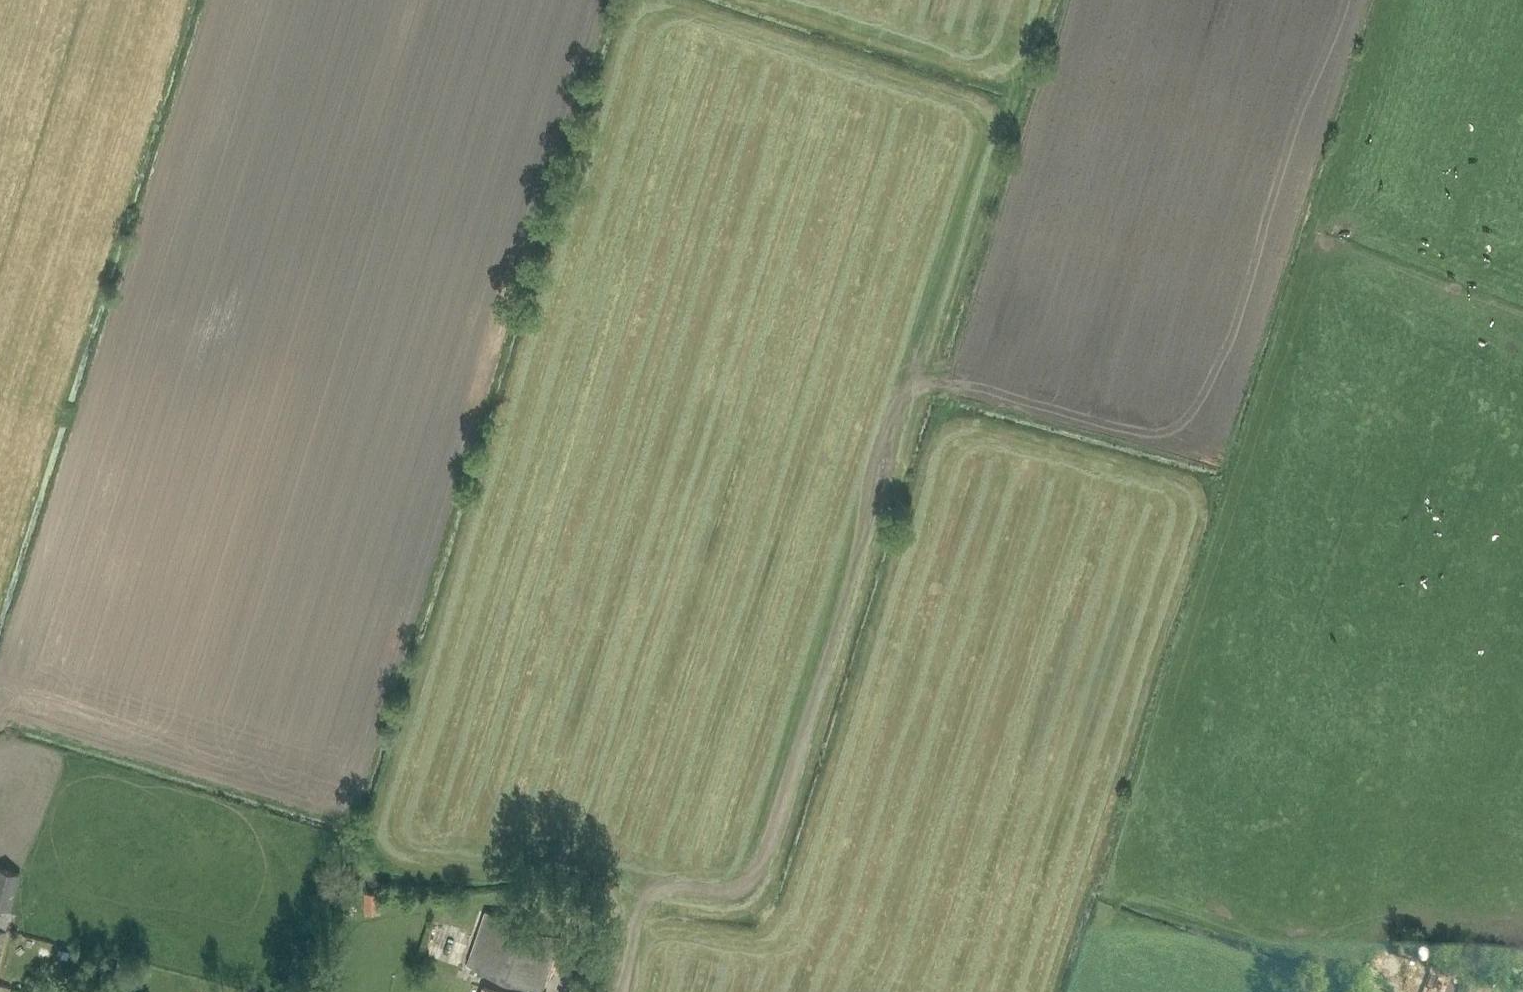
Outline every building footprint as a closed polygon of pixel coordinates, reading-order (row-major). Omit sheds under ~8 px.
[(19,874),(0,869),(0,948),(5,930),(4,930),(19,874)] [(380,891),(362,891),(363,912),(381,911),(380,891)] [(544,991),(562,937),(486,911),(468,966),(544,991)]
